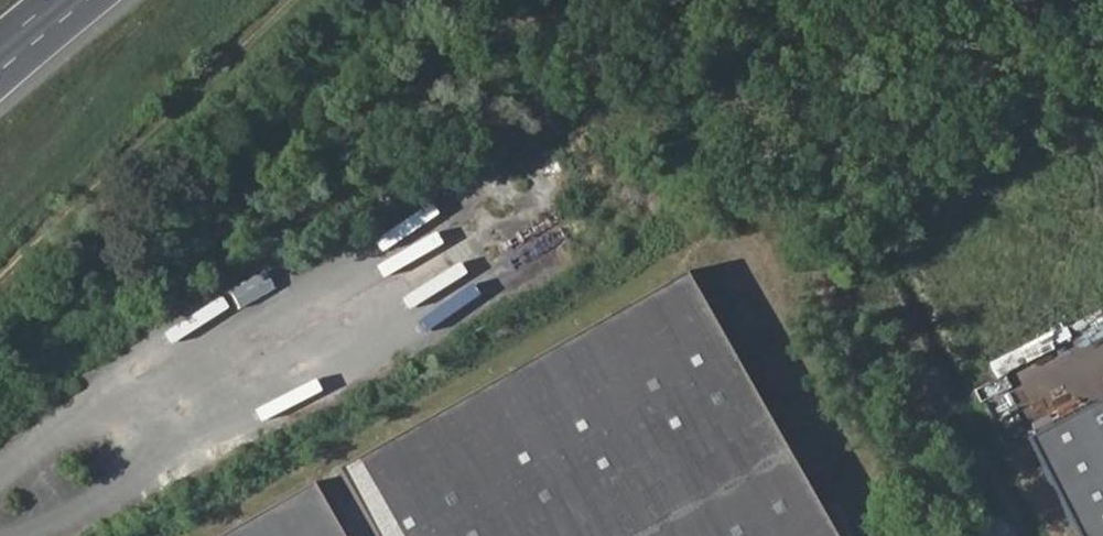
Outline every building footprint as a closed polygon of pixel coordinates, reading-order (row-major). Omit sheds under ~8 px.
[(347,480),(376,535),(826,535),(696,294),(347,480)] [(1014,444),(1061,535),(1102,535),(1102,396),(1014,444)] [(234,535),(342,535),(320,493),(234,535)]
